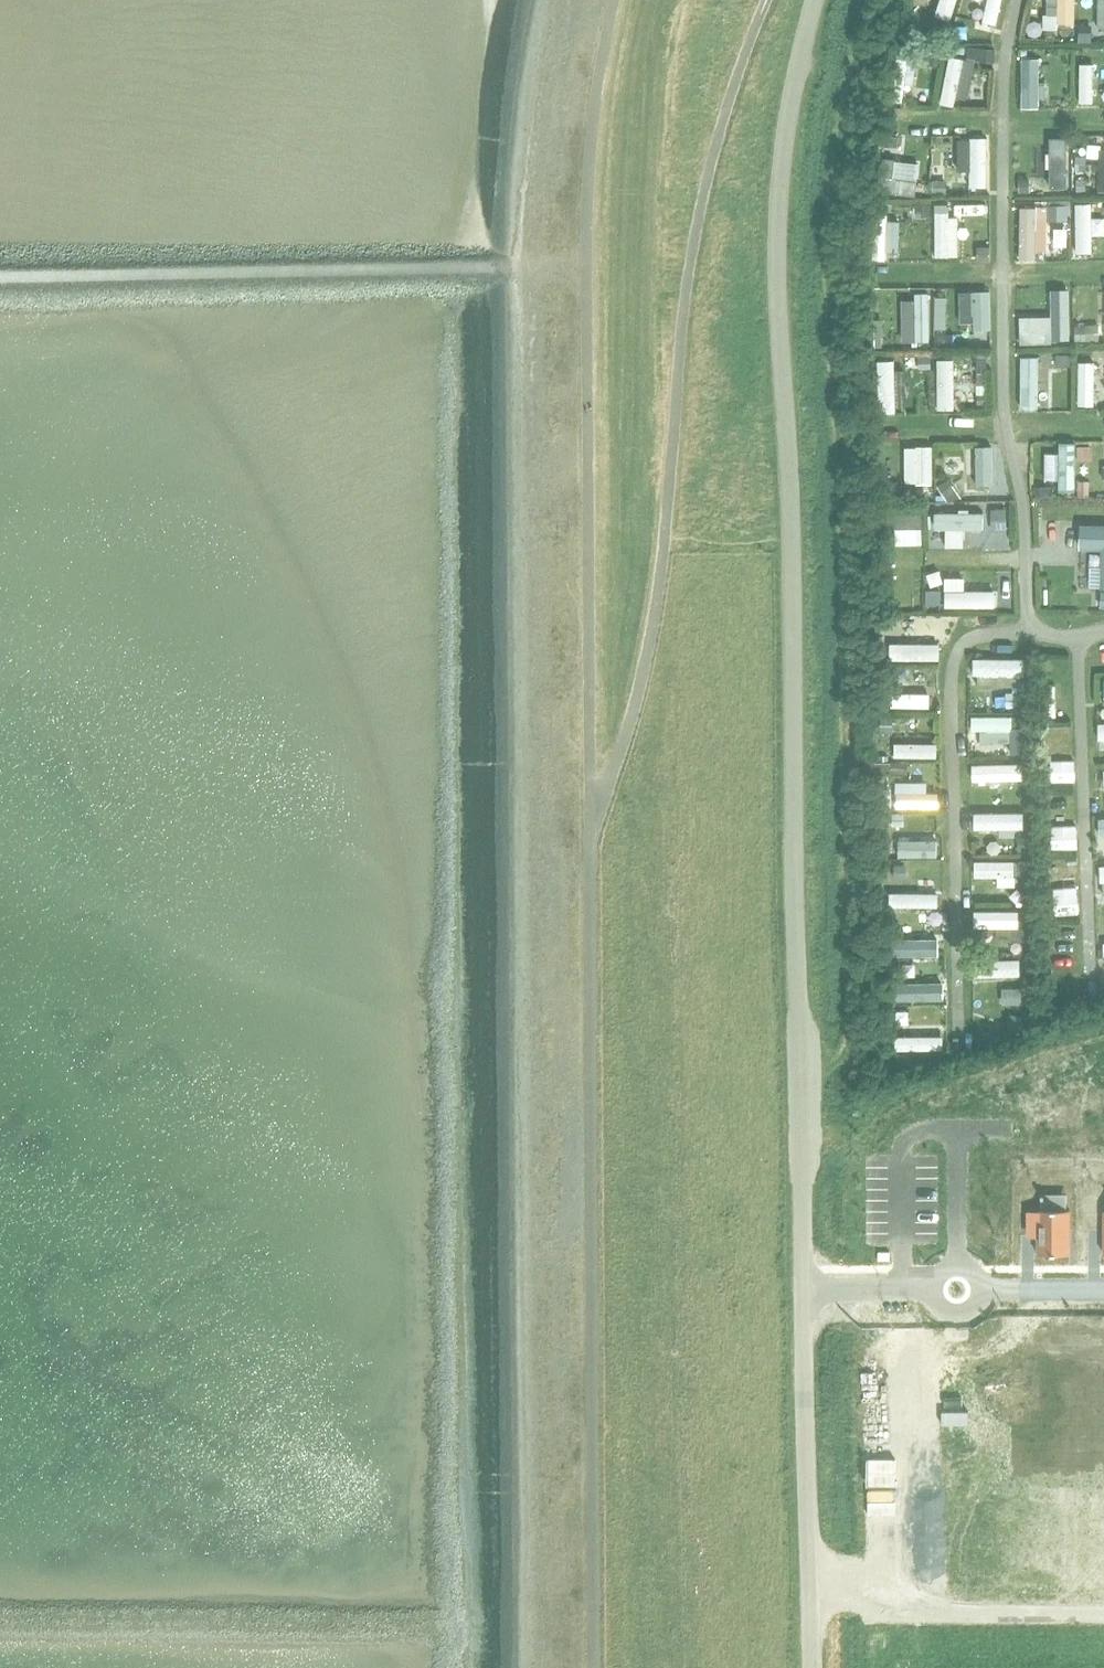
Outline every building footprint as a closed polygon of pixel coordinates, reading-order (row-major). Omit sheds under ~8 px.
[(951,0),(933,0),(930,12),(946,17),(951,0)] [(1051,37),(1068,37),(1068,0),(1052,0),(1053,8),(1038,8),(1038,26),(1051,25),(1051,37)] [(1093,25),(1103,25),(1103,0),(1094,0),(1093,25)] [(910,22),(905,30),(918,38),(923,30),(910,22)] [(967,25),(956,25),(956,37),(967,37),(967,25)] [(1080,26),(1079,39),(1089,40),(1090,26),(1080,26)] [(983,48),(982,61),(995,62),(996,49),(983,48)] [(936,102),(950,103),(951,93),(967,94),(970,55),(941,52),(936,102)] [(930,54),(929,64),(939,65),(940,55),(930,54)] [(1014,99),(1039,100),(1040,55),(1015,55),(1014,99)] [(1089,60),(1075,59),(1074,99),(1088,100),(1089,60)] [(1045,181),(1062,181),(1062,134),(1045,134),(1045,181)] [(884,135),(884,145),(897,146),(897,135),(884,135)] [(966,152),(956,152),(956,179),(980,179),(980,138),(966,139),(966,152)] [(936,164),(952,164),(952,148),(935,149),(936,164)] [(1085,156),(1076,156),(1077,170),(1086,170),(1085,156)] [(1094,163),(1093,185),(1103,185),(1103,163),(1094,163)] [(1029,178),(1019,178),(1019,191),(1029,191),(1029,178)] [(1086,179),(1077,179),(1077,191),(1086,191),(1086,179)] [(934,180),(933,192),(947,193),(947,180),(934,180)] [(1087,230),(1098,229),(1098,215),(1086,216),(1086,199),(1070,200),(1072,251),(1087,250),(1087,230)] [(931,204),(917,203),(917,215),(930,215),(931,204)] [(1043,215),(1031,215),(1032,204),(1016,203),(1012,254),(1030,256),(1031,244),(1041,245),(1043,215)] [(1067,204),(1050,204),(1049,215),(1067,215),(1067,204)] [(990,246),(978,246),(978,261),(990,261),(990,246)] [(1063,285),(1046,286),(1046,326),(1064,326),(1063,285)] [(966,296),(953,296),(953,311),(967,311),(967,328),(983,327),(982,286),(966,286),(966,296)] [(927,333),(926,287),(909,287),(910,313),(903,313),(904,333),(927,333)] [(947,312),(936,312),(936,328),(947,328),(947,312)] [(1087,324),(1076,324),(1076,341),(1087,341),(1087,324)] [(882,336),(868,337),(869,347),(882,346),(882,336)] [(1073,402),(1087,402),(1086,358),(1100,358),(1100,341),(1075,341),(1075,356),(1072,356),(1073,402)] [(1016,354),(1013,401),(1040,403),(1042,375),(1033,374),(1034,355),(1016,354)] [(1071,354),(1057,354),(1057,365),(1071,365),(1071,354)] [(931,355),(920,355),(920,366),(931,366),(931,355)] [(987,357),(977,357),(977,372),(978,403),(987,403),(987,372),(987,357)] [(870,365),(872,403),(885,402),(883,364),(870,365)] [(932,404),(954,404),(955,364),(932,364),(932,404)] [(1070,489),(1069,438),(1055,438),(1055,448),(1040,448),(1040,478),(1054,478),(1054,489),(1070,489)] [(959,486),(984,487),(985,441),(970,441),(969,469),(959,469),(959,486)] [(927,442),(900,442),(900,484),(927,484),(927,442)] [(939,455),(938,469),(954,470),(955,455),(939,455)] [(949,478),(938,485),(946,499),(961,497),(949,478)] [(1089,480),(1078,480),(1078,493),(1089,493),(1089,480)] [(1052,486),(1034,486),(1034,497),(1052,497),(1052,486)] [(1009,512),(993,512),(993,529),(1009,529),(1009,512)] [(941,591),(928,591),(928,604),(941,604),(941,591)] [(893,657),(935,657),(935,639),(893,640),(893,657)] [(1020,672),(1020,654),(969,654),(969,683),(1006,684),(1006,672),(1020,672)] [(932,703),(931,690),(898,691),(898,704),(932,703)] [(1020,693),(1008,693),(1008,706),(1020,706),(1020,693)] [(895,717),(882,717),(882,731),(895,731),(895,717)] [(1032,730),(1013,730),(1013,754),(1032,754),(1032,730)] [(889,752),(931,753),(931,739),(889,738),(889,752)] [(892,760),(875,760),(875,773),(892,773),(892,760)] [(899,790),(899,807),(926,807),(926,789),(899,790)] [(1020,807),(969,808),(970,827),(1020,826),(1020,807)] [(906,812),(894,812),(894,824),(906,824),(906,812)] [(1030,837),(1020,837),(1020,849),(1030,849),(1030,837)] [(934,853),(934,838),(890,838),(890,853),(934,853)] [(1011,856),(970,856),(970,873),(992,873),(992,882),(1011,882),(1011,856)] [(1035,860),(1023,861),(1023,877),(1036,877),(1035,860)] [(1095,861),(1095,879),(1103,879),(1103,861),(1095,861)] [(895,865),(895,877),(907,878),(908,865),(895,865)] [(932,904),(933,889),(886,887),(886,902),(932,904)] [(1015,924),(1016,906),(970,904),(969,922),(1015,924)] [(1032,910),(1020,910),(1020,927),(1026,927),(1032,927),(1032,910)] [(1020,927),(1013,927),(1013,939),(1026,939),(1026,927),(1020,927)] [(937,952),(937,936),(898,936),(898,952),(937,952)] [(1011,955),(969,957),(969,977),(1011,976),(1011,955)] [(901,962),(890,962),(890,972),(901,972),(901,962)] [(1023,988),(1013,988),(1013,1003),(1023,1002),(1023,988)] [(1011,1014),(1010,1026),(1022,1028),(1024,1016),(1011,1014)] [(899,1031),(899,1047),(938,1046),(937,1031),(899,1031)] [(911,1057),(901,1057),(901,1069),(911,1069),(911,1057)] [(1070,1209),(1039,1210),(1039,1211),(1031,1212),(1031,1235),(1039,1235),(1039,1254),(1071,1254),(1070,1209)]
